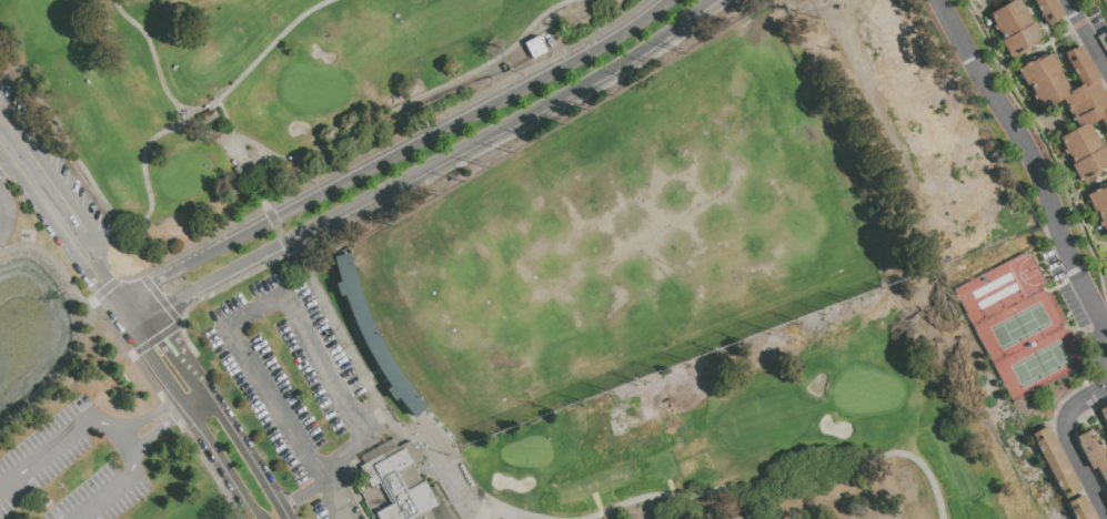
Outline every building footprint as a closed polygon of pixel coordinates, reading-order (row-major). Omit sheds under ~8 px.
[(1007,2),(1006,0),(1019,0),(1031,23),(1034,22),(1043,38),(1010,57),(1002,41),(1003,40),(997,30),(995,31),(993,27),(995,26),(988,13),(1007,2)] [(1046,26),(1032,0),(1056,0),(1064,16),(1046,26)] [(1097,37),(1106,30),(1106,54),(1097,37)] [(539,35),(546,51),(532,59),(524,43),(539,35)] [(1097,80),(1106,97),(1106,132),(1099,119),(1089,124),(1101,147),(1105,145),(1106,149),(1106,166),(1080,182),(1070,164),(1073,163),(1058,138),(1077,126),(1061,99),(1043,110),(1028,84),(1025,85),(1016,70),(1036,59),(1037,61),(1053,52),(1060,65),(1058,68),(1070,91),(1080,85),(1063,54),(1080,43),(1100,78),(1097,80)] [(1106,189),(1106,188),(1106,235),(1104,226),(1100,227),(1098,222),(1101,221),(1097,211),(1094,212),(1086,194),(1105,186),(1106,189)] [(425,409),(397,369),(396,367),(377,341),(347,252),(332,257),(340,280),(335,284),(337,291),(352,311),(366,353),(390,386),(386,389),(393,399),(398,398),(413,418),(425,409)] [(1098,410),(1106,406),(1106,427),(1098,410)] [(1031,435),(1049,425),(1083,489),(1065,498),(1031,435)] [(1091,428),(1106,456),(1106,492),(1094,467),(1090,469),(1074,438),(1091,428)] [(437,484),(456,518),(378,518),(374,512),(391,503),(380,482),(371,487),(360,466),(365,464),(361,456),(393,438),(397,447),(412,439),(415,446),(416,445),(424,459),(413,465),(423,481),(426,479),(431,487),(437,484)] [(1086,493),(1099,518),(1075,518),(1067,502),(1086,493)]
